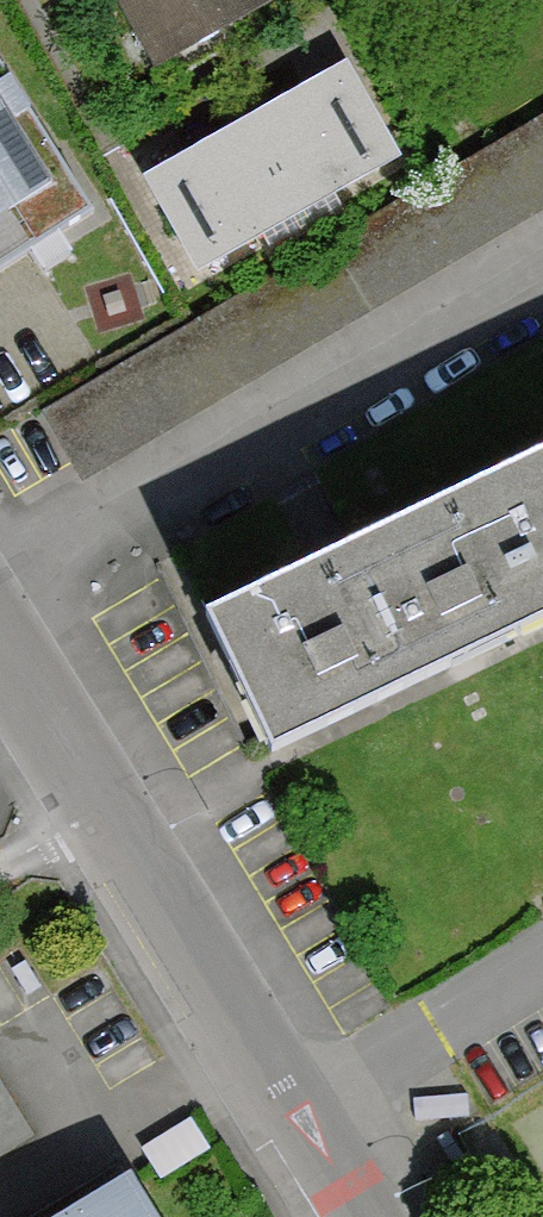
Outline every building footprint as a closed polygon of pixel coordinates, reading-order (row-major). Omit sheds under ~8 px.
[(153,63),(173,52),(222,23),(264,1),(263,0),(118,0),(134,29),(153,63)] [(90,206),(53,146),(0,62),(0,262),(90,206)] [(342,65),(242,125),(293,212),(394,153),(342,65)] [(0,437),(0,457),(28,505),(542,203),(542,119),(456,170),(193,324),(106,375),(0,437)] [(293,212),(242,125),(147,183),(199,267),(293,212)] [(497,478),(542,572),(542,456),(497,478)] [(497,478),(341,554),(403,681),(542,613),(542,572),(497,478)] [(403,681),(341,554),(213,617),(275,743),(403,681)] [(30,1135),(0,1085),(0,1154),(30,1135)] [(60,1216),(156,1216),(130,1174),(60,1216)]
